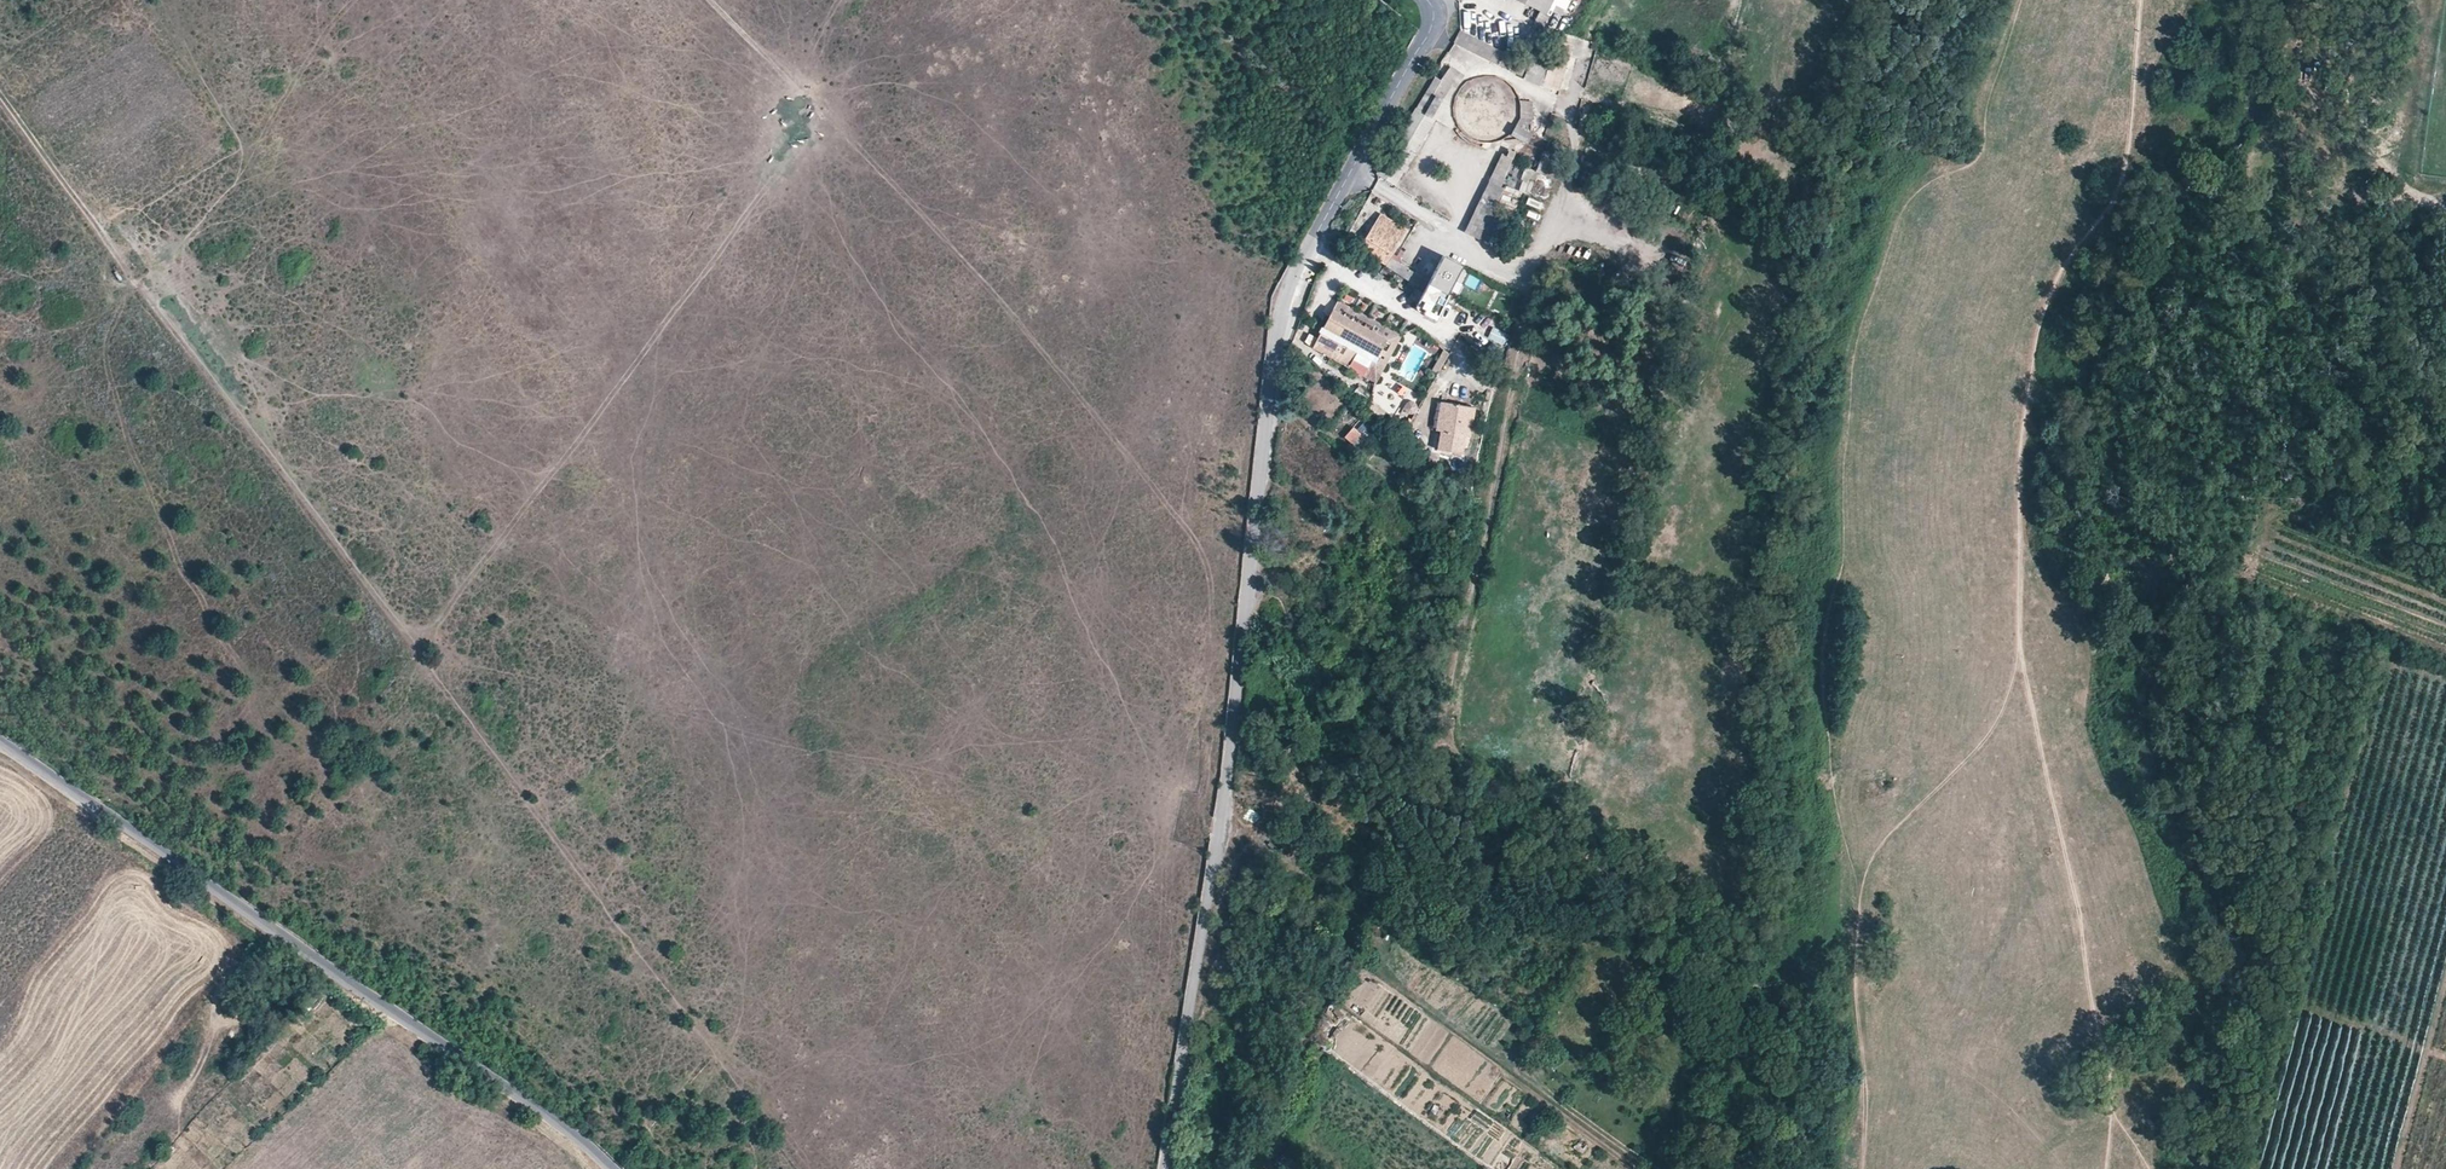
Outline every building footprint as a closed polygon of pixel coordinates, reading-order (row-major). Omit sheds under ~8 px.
[(1541,9),(1533,26),(1543,32),(1551,14),(1547,13),(1553,0),(1523,0),(1541,9)] [(1554,8),(1567,13),(1572,0),(1557,0),(1554,8)] [(1455,41),(1456,41),(1541,86),(1550,61),(1533,57),(1531,64),(1461,29),(1455,41)] [(1575,44),(1559,37),(1553,54),(1550,61),(1541,86),(1560,92),(1575,44)] [(1443,80),(1451,86),(1455,88),(1464,74),(1451,66),(1443,80)] [(1437,76),(1378,173),(1396,185),(1435,119),(1433,118),(1451,86),(1443,80),(1437,76)] [(1518,123),(1533,124),(1533,109),(1533,102),(1520,101),(1521,107),(1521,113),(1520,118),(1519,121),(1518,123)] [(1510,133),(1528,143),(1533,133),(1517,125),(1516,127),(1514,129),(1512,132),(1510,133)] [(1502,187),(1515,160),(1518,152),(1506,146),(1490,181),(1502,187)] [(1519,192),(1531,195),(1536,172),(1524,169),(1519,192)] [(1502,187),(1490,181),(1465,233),(1497,248),(1522,196),(1502,187)] [(1531,199),(1528,206),(1542,212),(1545,205),(1531,199)] [(1382,213),(1380,217),(1405,233),(1408,228),(1382,213)] [(1405,233),(1380,217),(1359,250),(1385,266),(1405,233)] [(1432,274),(1439,261),(1421,250),(1413,264),(1424,270),(1432,274)] [(1450,296),(1464,267),(1444,257),(1422,296),(1428,299),(1424,308),(1429,308),(1442,315),(1447,304),(1448,304),(1448,303),(1448,302),(1448,301),(1447,301),(1447,300),(1446,300),(1446,299),(1445,299),(1447,295),(1450,296)] [(1424,280),(1392,260),(1387,268),(1419,287),(1424,280)] [(1420,291),(1410,285),(1406,292),(1416,299),(1420,291)] [(1375,382),(1399,336),(1336,304),(1313,349),(1375,382)] [(1442,315),(1429,308),(1428,310),(1424,308),(1417,304),(1416,306),(1417,309),(1419,312),(1439,322),(1442,315)] [(1393,415),(1375,399),(1369,406),(1387,422),(1393,415)] [(1442,433),(1447,405),(1442,404),(1436,432),(1442,433)] [(1472,410),(1447,405),(1442,433),(1438,451),(1463,457),(1467,438),(1472,410)] [(1478,411),(1472,410),(1467,438),(1472,439),(1478,411)] [(1369,427),(1356,416),(1342,430),(1356,442),(1369,427)] [(1403,437),(1406,432),(1397,424),(1393,428),(1403,437)] [(1308,708),(1294,700),(1289,709),(1303,717),(1308,708)] [(1389,855),(1377,848),(1372,858),(1384,865),(1389,855)] [(1635,979),(1628,974),(1621,984),(1628,989),(1635,979)] [(1447,1135),(1464,1147),(1472,1136),(1454,1124),(1447,1135)]
